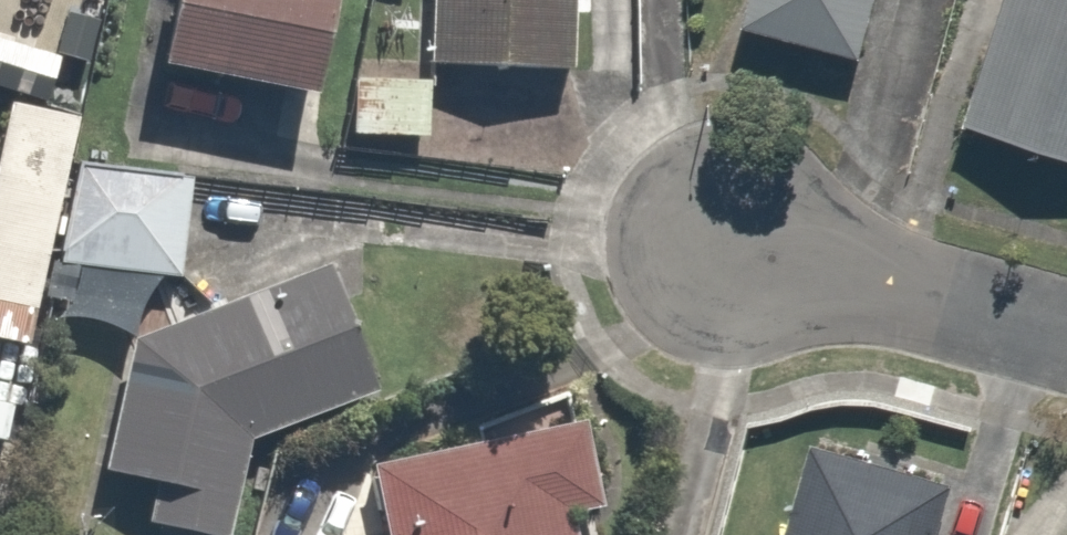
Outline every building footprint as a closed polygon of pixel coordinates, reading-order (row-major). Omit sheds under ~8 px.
[(316,0),(146,0),(130,66),(289,106),(316,0)] [(414,60),(557,69),(561,0),(418,0),(414,60)] [(729,24),(847,61),(866,0),(737,0),(729,24)] [(1066,166),(1066,0),(986,0),(945,126),(1066,166)] [(426,77),(349,72),(346,138),(422,142),(426,77)] [(74,110),(7,94),(0,123),(0,313),(26,319),(40,256),(65,147),(74,110)] [(186,175),(65,147),(40,256),(161,283),(186,175)] [(117,346),(91,483),(144,493),(137,529),(170,534),(212,534),(229,442),(365,386),(315,265),(117,346)] [(569,414),(352,470),(368,534),(600,534),(569,414)] [(807,440),(779,534),(934,534),(949,466),(807,440)]
